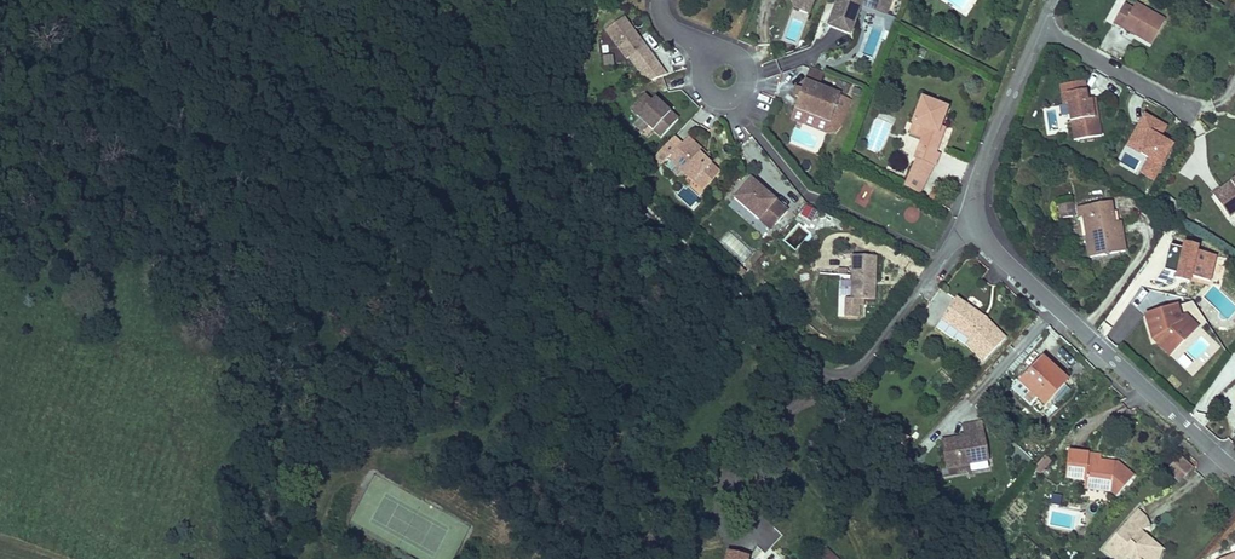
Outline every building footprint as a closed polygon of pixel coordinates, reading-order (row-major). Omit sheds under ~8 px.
[(798,0),(790,0),(794,9),(810,15),(813,7),(799,2),(798,0)] [(851,37),(862,9),(887,19),(894,0),(837,0),(826,28),(851,37)] [(1112,22),(1120,26),(1123,21),(1138,30),(1135,35),(1152,45),(1166,20),(1135,3),(1132,7),(1123,2),(1112,22)] [(622,61),(629,70),(643,58),(633,45),(630,47),(627,43),(629,41),(613,21),(597,35),(620,63),(622,61)] [(1123,21),(1120,26),(1135,35),(1138,30),(1123,21)] [(643,58),(629,70),(634,77),(648,64),(643,58)] [(825,73),(811,68),(790,122),(835,139),(850,100),(819,89),(825,73)] [(1056,80),(1058,89),(1083,86),(1081,77),(1056,80)] [(1039,101),(1050,99),(1048,86),(1038,87),(1039,101)] [(1065,99),(1067,117),(1070,137),(1098,133),(1095,113),(1090,114),(1088,96),(1084,96),(1083,86),(1058,89),(1059,100),(1065,99)] [(653,103),(645,96),(630,113),(638,120),(637,121),(661,141),(681,119),(657,99),(653,103)] [(918,126),(915,135),(909,156),(931,164),(935,152),(932,151),(938,133),(933,131),(936,123),(942,105),(916,96),(907,122),(918,126)] [(1062,118),(1067,117),(1065,99),(1059,100),(1062,118)] [(1152,173),(1171,139),(1158,132),(1164,121),(1143,109),(1132,130),(1145,137),(1140,147),(1149,152),(1141,166),(1152,173)] [(904,131),(915,135),(918,126),(907,122),(904,131)] [(1140,147),(1145,137),(1132,130),(1127,140),(1140,147)] [(690,153),(692,149),(682,140),(664,162),(698,193),(715,175),(702,163),(690,153)] [(705,159),(692,149),(690,153),(702,163),(705,159)] [(919,192),(935,201),(944,182),(930,174),(919,192)] [(1234,211),(1234,178),(1210,194),(1225,218),(1234,211)] [(730,203),(767,234),(784,215),(745,184),(730,203)] [(1086,250),(1121,246),(1119,225),(1109,227),(1108,214),(1104,199),(1072,202),(1074,215),(1080,214),(1086,250)] [(1109,227),(1119,225),(1117,214),(1108,214),(1109,227)] [(742,263),(752,253),(730,231),(720,242),(742,263)] [(842,303),(862,303),(861,300),(873,299),(873,254),(850,254),(851,278),(843,278),(842,303)] [(959,341),(977,358),(1001,333),(976,309),(952,294),(933,325),(959,341)] [(1172,348),(1187,332),(1176,320),(1176,317),(1173,305),(1143,312),(1149,336),(1156,333),(1172,348)] [(1176,320),(1187,332),(1194,324),(1182,313),(1176,317),(1176,320)] [(1168,354),(1172,348),(1156,333),(1149,336),(1168,354)] [(1016,379),(1042,403),(1060,382),(1042,367),(1045,363),(1037,355),(1016,379)] [(753,358),(746,365),(761,379),(768,372),(753,358)] [(991,464),(982,420),(962,423),(964,435),(960,436),(960,439),(941,443),(946,472),(991,464)] [(1078,479),(1078,482),(1106,485),(1108,460),(1096,458),(1081,457),(1081,451),(1061,449),(1058,476),(1078,479)] [(1163,469),(1174,479),(1187,465),(1175,455),(1163,469)] [(1106,485),(1078,482),(1077,488),(1105,491),(1106,485)] [(1132,505),(1126,512),(1136,516),(1140,513),(1132,505)] [(1120,557),(1123,553),(1131,558),(1146,558),(1149,555),(1149,549),(1141,542),(1146,536),(1139,530),(1134,536),(1125,530),(1135,527),(1145,523),(1143,516),(1140,513),(1136,516),(1126,512),(1096,546),(1112,558),(1118,558),(1120,557)] [(1134,536),(1139,530),(1135,527),(1125,530),(1134,536)] [(1155,545),(1146,536),(1141,542),(1149,549),(1149,555),(1146,558),(1155,558),(1155,545)] [(814,558),(841,558),(827,545),(814,558)] [(724,558),(749,558),(750,552),(727,547),(724,558)]
